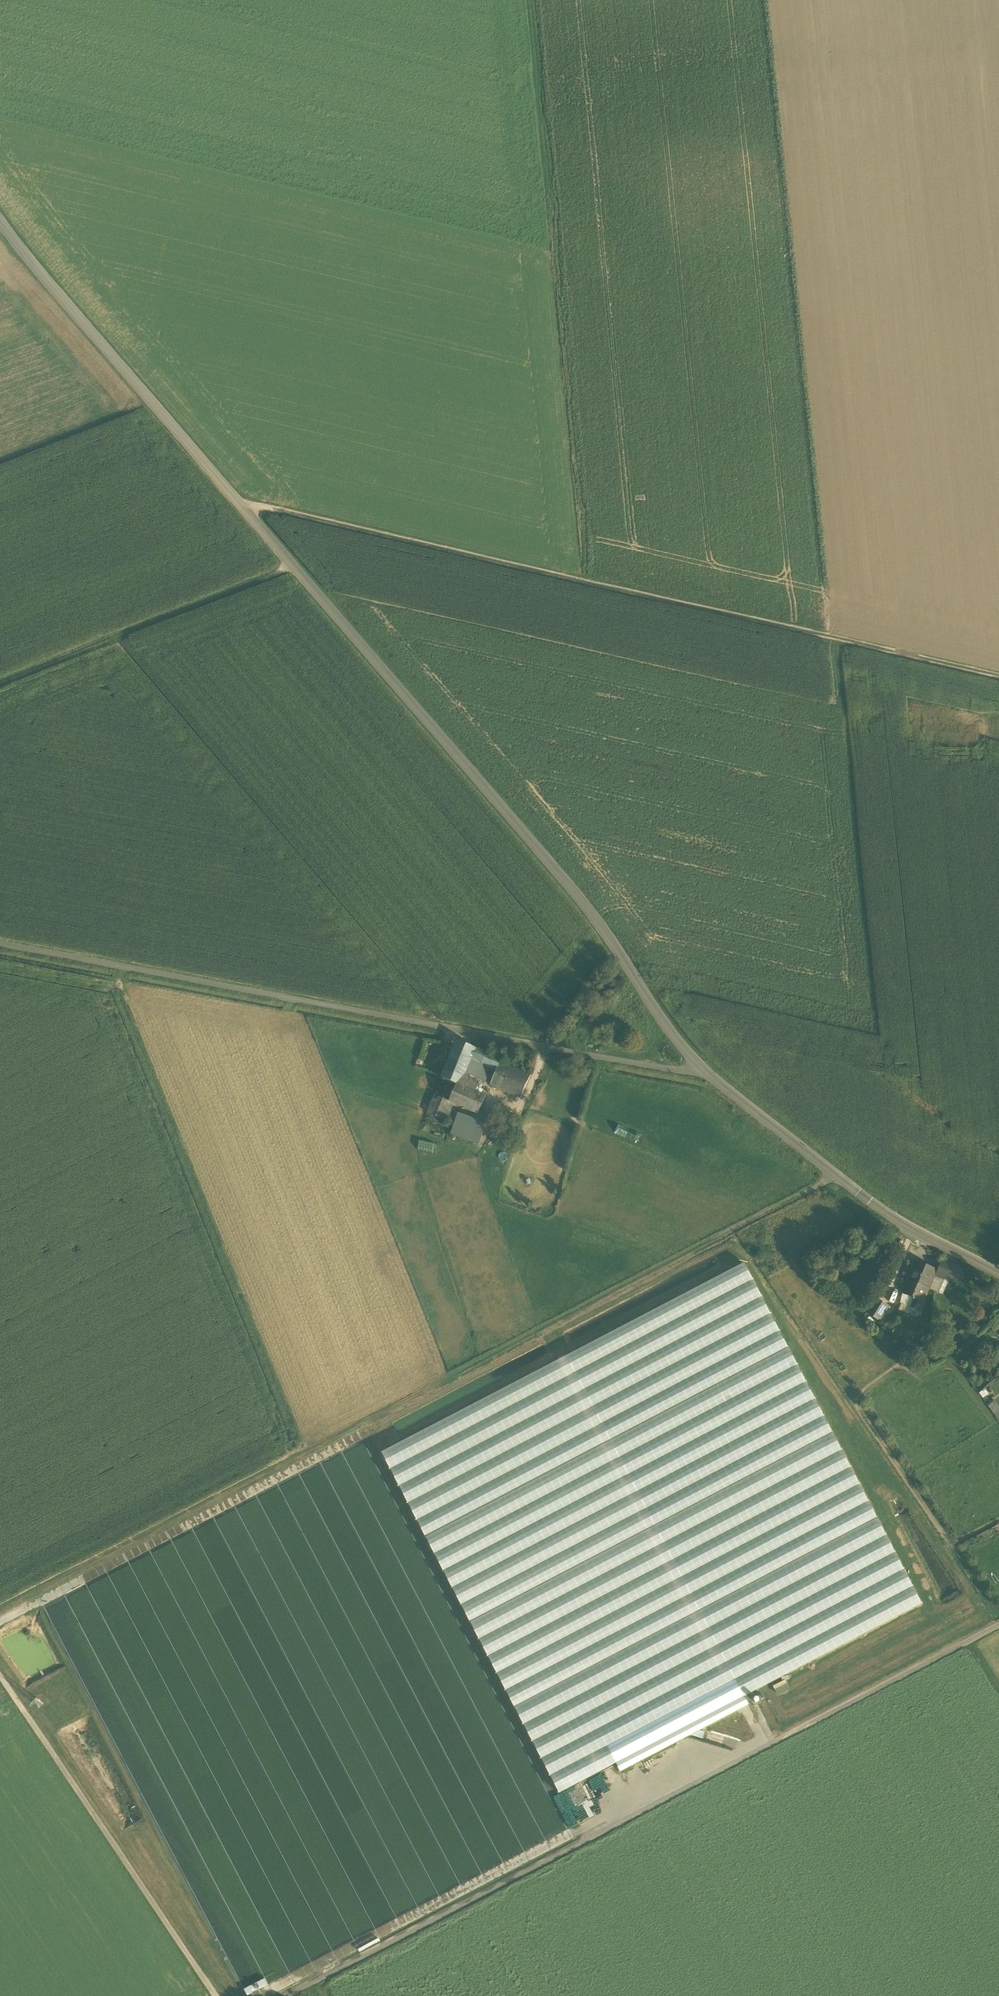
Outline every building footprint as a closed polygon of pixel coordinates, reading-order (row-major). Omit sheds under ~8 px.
[(441,1078),(456,1084),(460,1086),(464,1076),(472,1059),(476,1048),(457,1040),(441,1078)] [(501,1059),(476,1048),(472,1059),(487,1066),(496,1070),(499,1063),(500,1063),(501,1059)] [(464,1076),(480,1082),(487,1066),(472,1059),(464,1076)] [(490,1084),(520,1097),(530,1076),(500,1063),(499,1063),(496,1070),(490,1084)] [(456,1084),(449,1100),(449,1101),(454,1103),(478,1114),(485,1096),(475,1092),(480,1082),(464,1076),(460,1086),(456,1084)] [(450,1112),(454,1103),(449,1101),(449,1100),(434,1094),(427,1113),(444,1120),(448,1111),(450,1112)] [(450,1135),(478,1145),(486,1122),(458,1112),(450,1135)] [(501,1132),(513,1137),(518,1127),(506,1121),(501,1132)] [(949,1279),(954,1267),(942,1262),(937,1274),(938,1274),(940,1270),(950,1274),(948,1279),(949,1279)] [(381,1452),(470,1622),(832,1434),(743,1263),(381,1452)] [(908,1281),(927,1289),(934,1273),(934,1272),(915,1264),(908,1281)] [(948,1281),(956,1284),(962,1270),(954,1267),(949,1279),(948,1281)] [(937,1274),(934,1273),(927,1289),(928,1289),(938,1293),(944,1279),(948,1281),(949,1279),(948,1279),(950,1274),(940,1270),(938,1274),(937,1274)] [(944,1279),(938,1293),(943,1294),(948,1281),(944,1279)] [(923,1302),(928,1289),(927,1289),(908,1281),(902,1294),(903,1294),(902,1296),(900,1303),(921,1312),(925,1303),(923,1302)] [(868,1313),(879,1320),(887,1306),(877,1300),(868,1313)] [(933,1355),(939,1362),(945,1357),(939,1350),(933,1355)] [(993,1414),(998,1411),(998,1407),(996,1400),(989,1403),(993,1414)] [(832,1434),(470,1622),(559,1793),(616,1763),(620,1772),(748,1705),(744,1696),(921,1604),(832,1434)] [(506,1869),(527,1859),(524,1853),(503,1862),(506,1869)]
